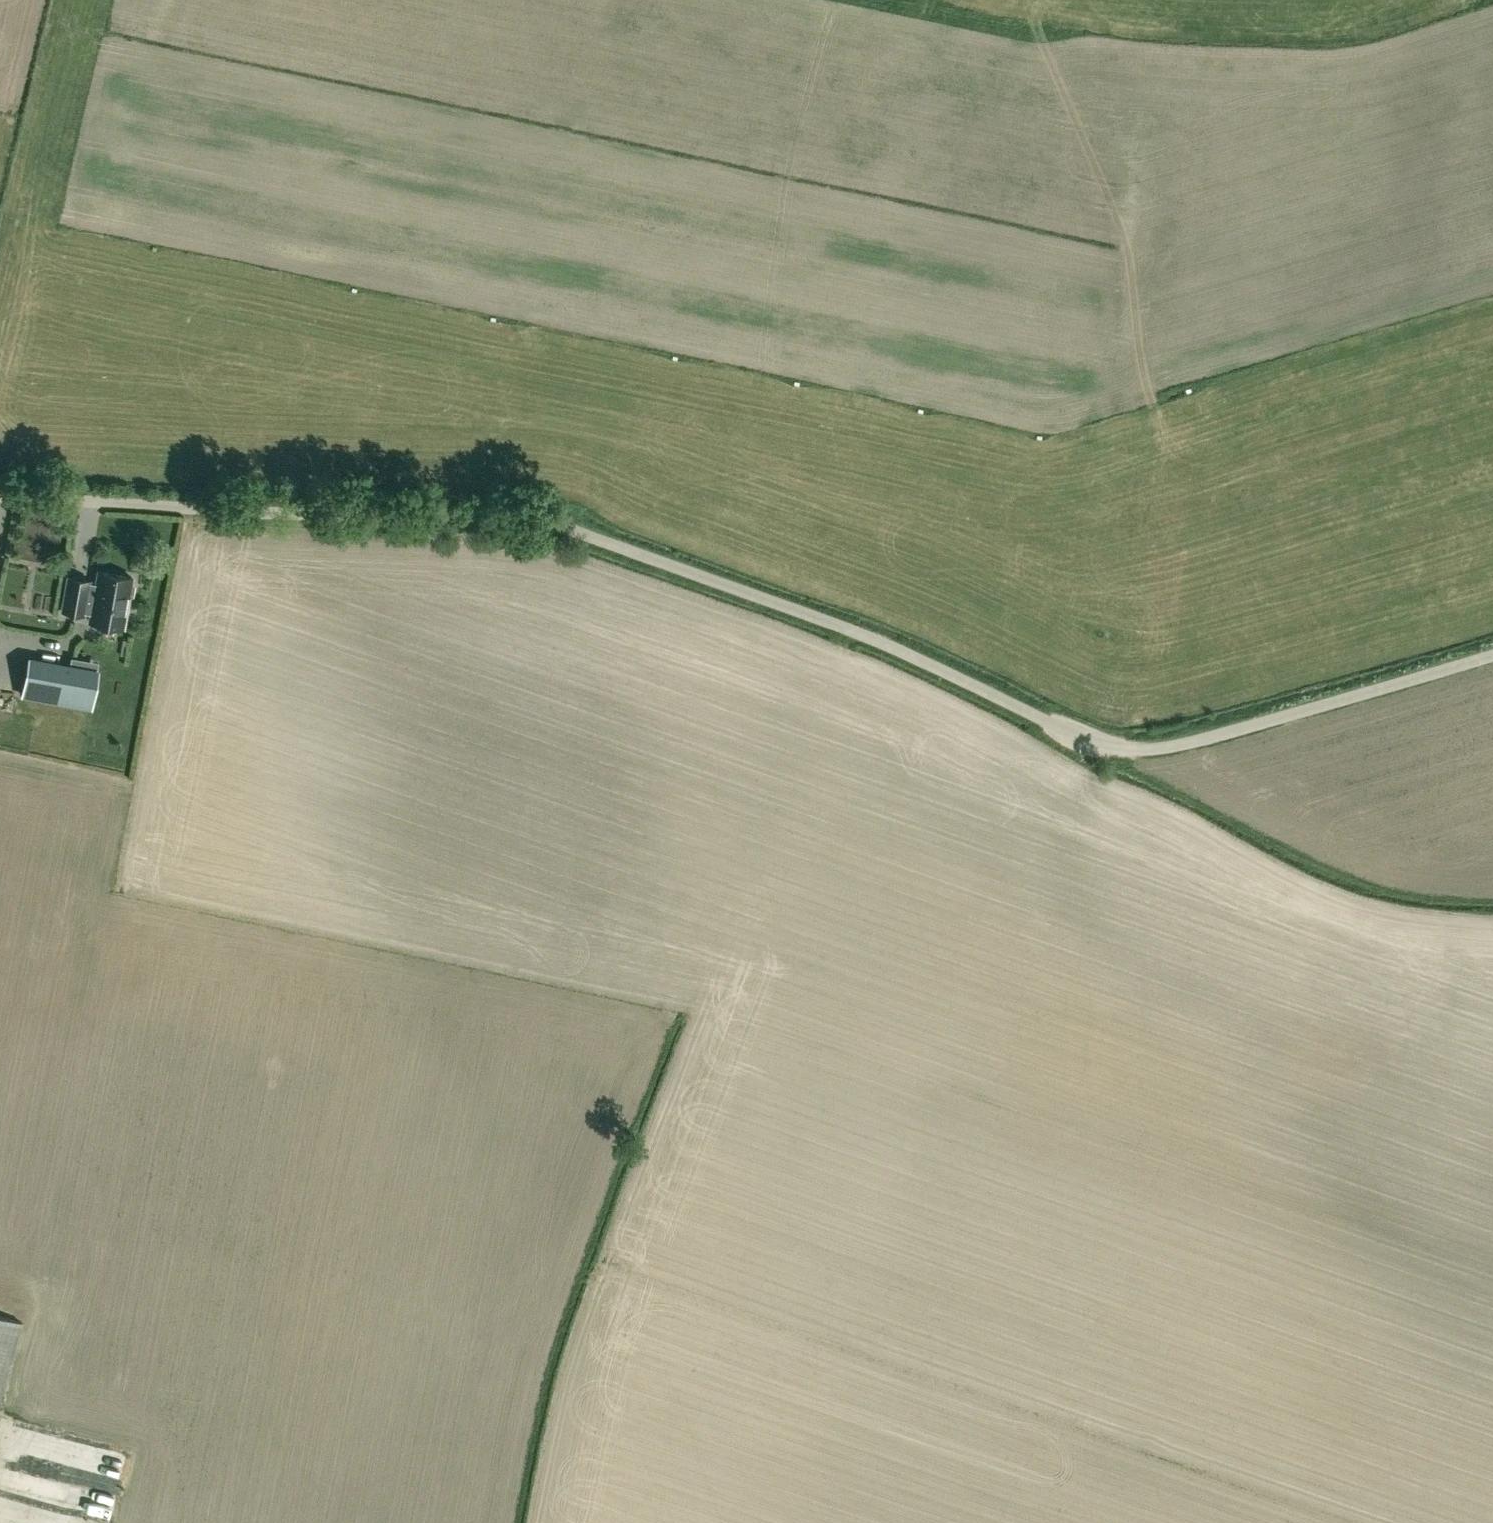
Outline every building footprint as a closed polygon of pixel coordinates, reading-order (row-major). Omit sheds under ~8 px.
[(98,570),(96,582),(89,581),(89,580),(68,576),(62,609),(83,613),(84,611),(90,613),(89,620),(123,626),(128,596),(132,594),(134,584),(131,582),(132,576),(98,570)] [(91,705),(95,680),(82,678),(84,667),(70,664),(29,657),(22,693),(91,705)] [(20,1322),(0,1316),(0,1390),(20,1322)] [(129,1472),(135,1443),(78,1432),(75,1444),(32,1436),(29,1453),(129,1472)] [(21,1488),(15,1510),(61,1521),(64,1508),(95,1516),(94,1522),(109,1522),(112,1509),(21,1488)]
